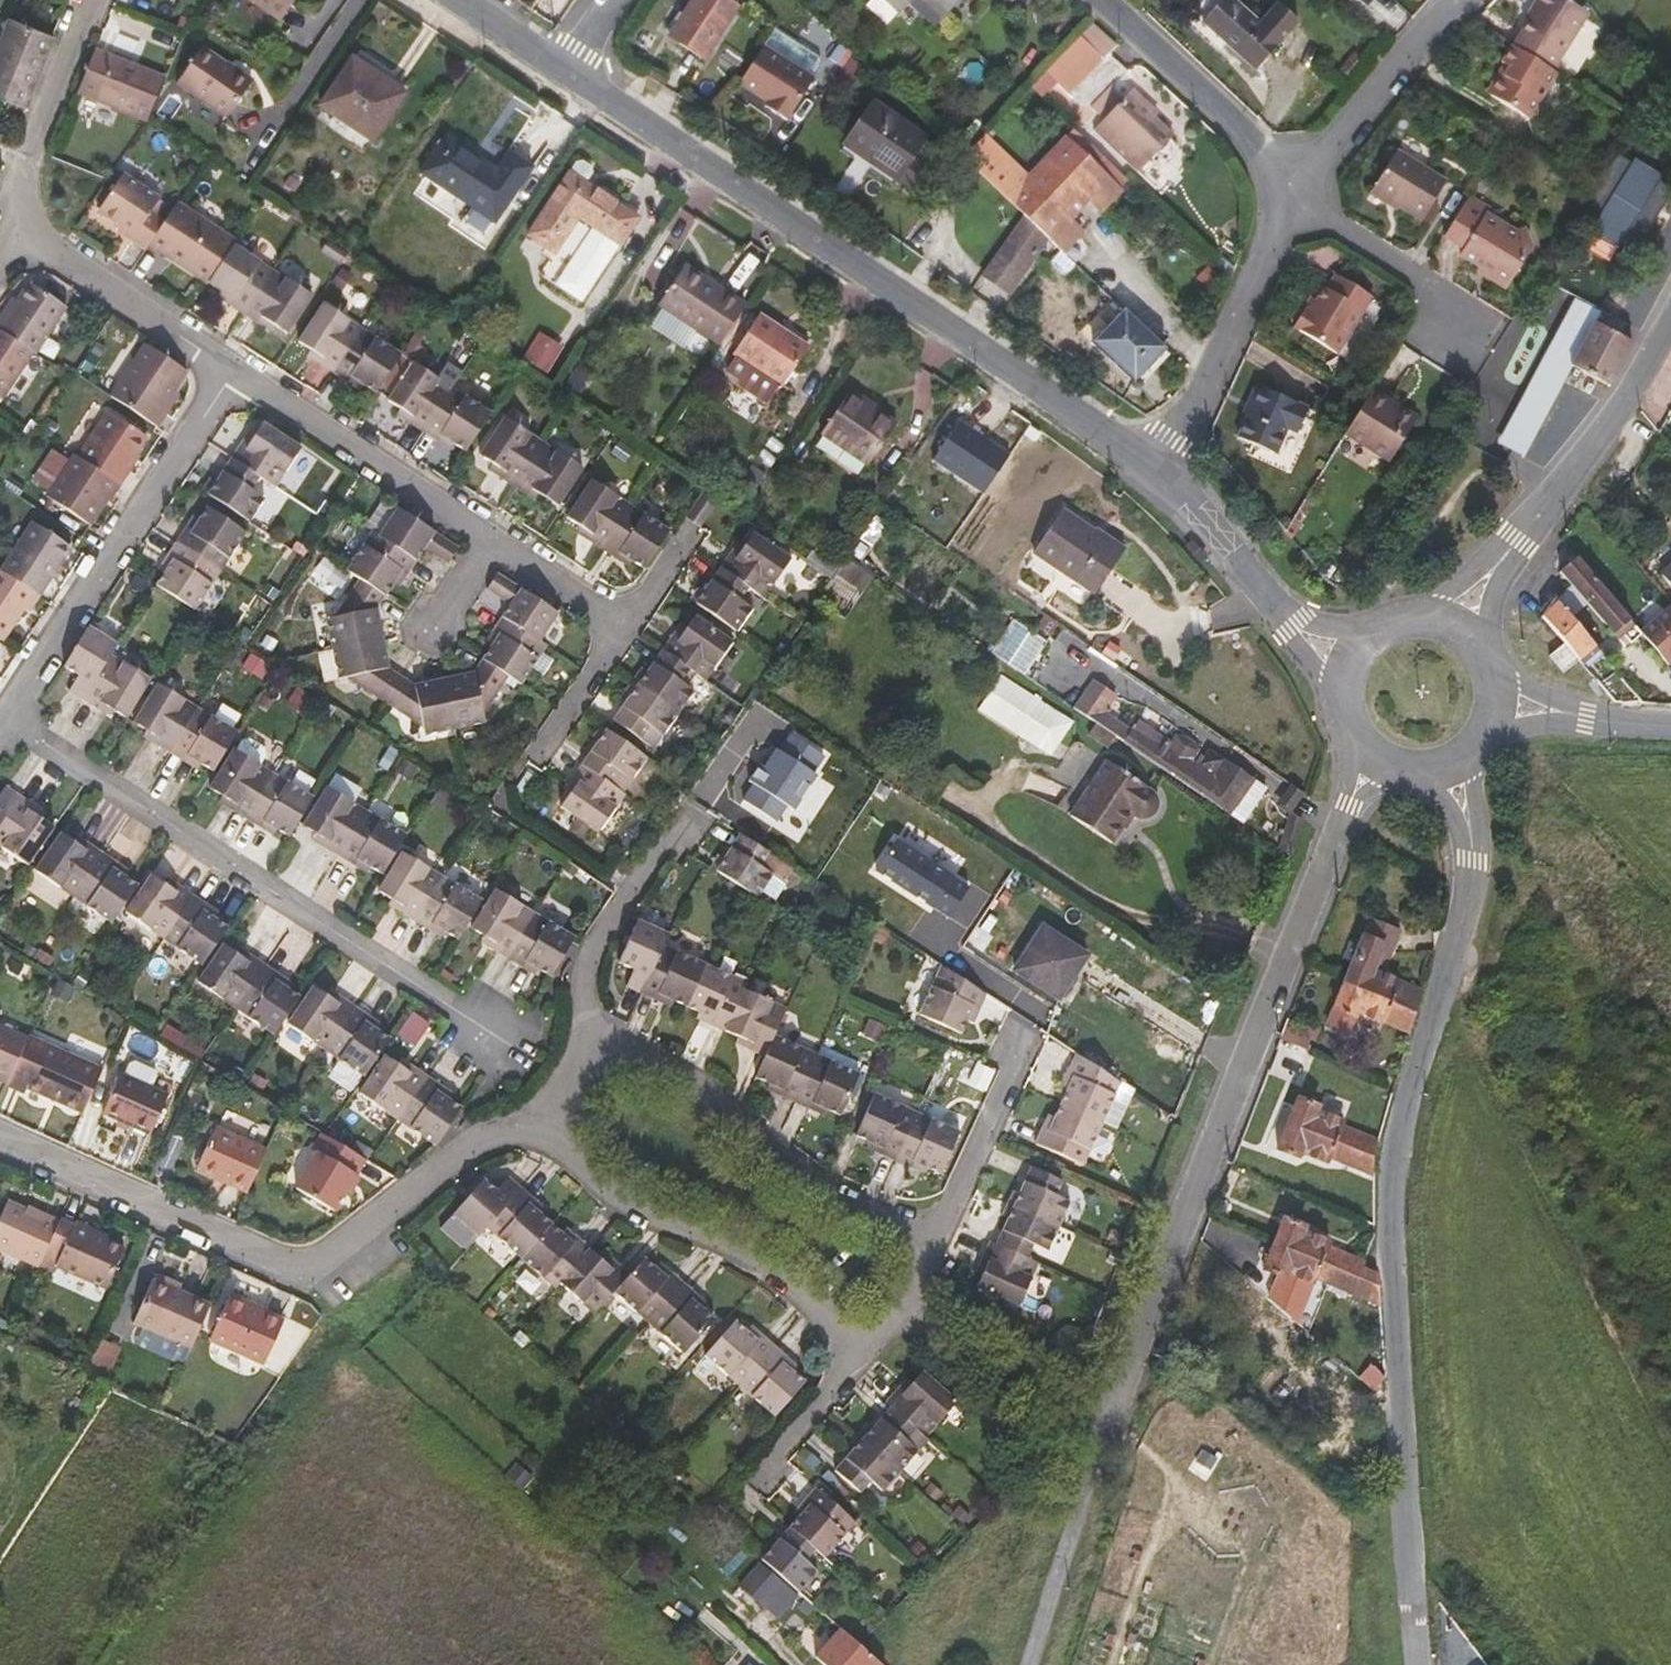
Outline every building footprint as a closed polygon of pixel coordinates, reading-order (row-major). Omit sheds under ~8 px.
[(279,22),(295,0),(247,0),(279,22)] [(727,0),(692,0),(668,37),(703,60),(738,7),(727,0)] [(869,4),(891,25),(915,0),(872,0),(869,4)] [(959,0),(921,0),(941,20),(959,0)] [(1258,22),(1233,0),(1221,0),(1202,22),(1255,70),(1298,23),(1275,2),(1258,22)] [(1552,71),(1588,13),(1567,0),(1536,0),(1524,18),(1528,20),(1512,46),(1552,71)] [(54,35),(9,17),(0,39),(0,55),(39,71),(54,35)] [(1512,46),(1510,45),(1500,62),(1503,64),(1486,93),(1528,120),(1556,74),(1552,71),(1512,46)] [(238,72),(203,46),(177,83),(227,118),(253,80),(239,70),(239,71),(238,72)] [(764,46),(739,84),(775,107),(772,111),(787,121),(815,79),(764,46)] [(165,77),(95,48),(77,93),(147,122),(160,90),(165,77)] [(0,55),(0,97),(24,107),(39,71),(0,55)] [(402,94),(353,61),(322,106),(372,139),(402,94)] [(1128,93),(1154,117),(1159,113),(1133,88),(1128,93)] [(1173,135),(1154,117),(1128,93),(1093,130),(1137,174),(1173,135)] [(925,138),(874,101),(843,145),(895,181),(925,138)] [(496,170),(446,136),(421,173),(471,206),(496,170)] [(1100,212),(1118,193),(1120,190),(1065,138),(1063,139),(1027,178),(983,136),(963,157),(1008,200),(1024,216),(1048,238),(1052,242),(1061,251),(1062,252),(1081,232),(1069,220),(1088,200),(1100,212)] [(1446,181),(1396,150),(1371,190),(1421,221),(1446,181)] [(1617,155),(1580,215),(1594,223),(1589,230),(1617,248),(1622,241),(1635,249),(1670,192),(1670,188),(1659,181),(1662,176),(1634,158),(1631,163),(1617,155)] [(576,163),(569,173),(528,235),(554,253),(578,217),(595,228),(620,245),(637,219),(583,183),(590,173),(589,166),(582,162),(576,163)] [(294,170),(284,185),(291,191),(303,176),(294,170)] [(132,240),(146,249),(149,245),(151,243),(166,220),(152,210),(159,200),(160,198),(122,173),(97,209),(135,235),(132,240)] [(1489,209),(1469,196),(1443,237),(1463,249),(1459,256),(1508,286),(1532,248),(1524,228),(1515,231),(1487,214),(1489,209)] [(172,210),(159,200),(152,210),(166,220),(172,210)] [(164,254),(208,284),(235,244),(237,241),(178,202),(172,210),(166,220),(151,243),(165,252),(164,254)] [(1024,216),(982,276),(1009,294),(1048,238),(1024,216)] [(620,245),(595,228),(566,271),(591,288),(620,245)] [(321,251),(341,264),(348,253),(328,240),(321,251)] [(235,244),(208,284),(221,292),(233,299),(230,305),(244,315),(273,270),(235,244)] [(1065,277),(1076,266),(1062,252),(1061,251),(1049,262),(1065,277)] [(685,264),(680,271),(712,292),(716,285),(685,264)] [(273,270),(244,315),(259,324),(262,319),(274,326),(288,334),(312,296),(273,270)] [(745,306),(746,305),(716,285),(712,292),(680,271),(658,305),(662,308),(695,330),(719,346),(745,306)] [(1372,297),(1335,274),(1326,289),(1323,287),(1315,300),(1310,297),(1305,306),(1307,307),(1294,328),(1336,355),(1372,297)] [(33,352),(35,354),(67,306),(30,282),(8,315),(3,312),(0,316),(0,331),(33,352)] [(233,299),(221,292),(217,297),(230,305),(233,299)] [(1546,375),(1585,304),(1575,299),(1498,444),(1522,457),(1562,383),(1546,375)] [(334,373),(363,329),(324,304),(299,342),(311,350),(323,358),(320,363),(334,373)] [(1571,367),(1594,323),(1600,313),(1585,304),(1546,375),(1562,383),(1571,367)] [(682,349),(695,330),(662,308),(650,327),(682,349)] [(1140,374),(1163,348),(1124,311),(1094,342),(1126,373),(1125,376),(1125,378),(1125,381),(1127,383),(1130,385),(1133,386),(1136,385),(1139,383),(1140,381),(1141,379),(1140,374)] [(809,347),(759,314),(732,355),(781,388),(809,347)] [(262,319),(259,324),(270,332),(274,326),(262,319)] [(1571,367),(1609,387),(1632,344),(1594,323),(1571,367)] [(377,393),(402,355),(363,329),(334,373),(348,382),(352,377),(364,385),(377,393)] [(2,399),(33,352),(0,331),(0,398),(2,399)] [(549,377),(567,349),(542,334),(524,362),(549,377)] [(162,410),(178,387),(188,371),(146,344),(111,396),(115,398),(157,426),(167,412),(162,410)] [(323,358),(311,350),(307,355),(320,363),(323,358)] [(424,432),(452,388),(413,362),(388,400),(401,409),(413,416),(409,422),(424,432)] [(352,377),(348,382),(361,390),(364,385),(352,377)] [(1306,407),(1257,386),(1235,437),(1275,455),(1286,431),(1295,434),(1306,407)] [(466,452),(491,413),(452,388),(424,432),(438,441),(441,435),(454,443),(466,452)] [(897,423),(864,400),(865,398),(852,388),(820,434),(867,466),(897,423)] [(1372,389),(1366,399),(1344,434),(1389,463),(1418,417),(1372,389)] [(413,416),(401,409),(397,414),(409,422),(413,416)] [(79,457),(120,484),(139,456),(137,455),(136,454),(147,437),(108,412),(79,457)] [(516,487),(544,443),(505,417),(480,455),(493,464),(505,472),(501,477),(516,487)] [(242,445),(232,459),(260,477),(276,487),(301,448),(263,423),(255,436),(247,448),(242,445)] [(249,432),(241,444),(242,445),(247,448),(255,436),(249,432)] [(441,435),(438,441),(450,449),(454,443),(441,435)] [(583,468),(544,443),(516,487),(530,496),(533,491),(546,498),(558,507),(583,468)] [(110,498),(120,484),(79,457),(74,454),(47,496),(90,525),(109,498),(110,498)] [(260,477),(232,459),(216,483),(208,495),(249,522),(265,499),(251,490),(260,477)] [(505,472),(493,464),(489,469),(501,477),(505,472)] [(211,479),(203,491),(208,495),(216,483),(211,479)] [(603,549),(631,505),(592,480),(567,518),(580,526),(592,534),(588,540),(603,549)] [(542,504),(546,498),(533,491),(530,496),(542,504)] [(715,501),(702,493),(686,517),(699,526),(715,501)] [(645,569),(670,531),(631,505),(603,549),(617,558),(621,553),(633,561),(645,569)] [(186,529),(177,543),(220,572),(246,533),(208,508),(200,520),(192,532),(186,529)] [(398,508),(380,536),(416,560),(424,548),(448,564),(459,548),(425,526),(410,516),(398,508)] [(1094,530),(1062,509),(1030,554),(1093,596),(1126,549),(1096,529),(1094,530)] [(429,521),(413,510),(410,516),(425,526),(429,521)] [(886,522),(875,514),(859,539),(870,546),(886,522)] [(194,516),(186,529),(192,532),(200,520),(194,516)] [(39,595),(60,565),(72,547),(32,521),(0,570),(39,595)] [(592,534),(580,526),(576,532),(588,540),(592,534)] [(373,532),(347,571),(360,579),(385,596),(393,583),(401,571),(407,575),(416,560),(380,536),(373,532)] [(748,587),(764,598),(790,560),(753,534),(745,546),(736,558),(731,554),(721,568),(748,587)] [(736,558),(745,546),(739,542),(731,554),(736,558)] [(220,572),(177,543),(167,557),(173,561),(165,573),(156,586),(194,611),(220,572)] [(629,566),(633,561),(621,553),(617,558),(629,566)] [(173,561),(167,557),(159,570),(165,573),(173,561)] [(1555,598),(1571,618),(1587,604),(1613,635),(1618,630),(1631,644),(1642,636),(1576,557),(1559,572),(1570,585),(1555,598)] [(317,570),(329,579),(337,567),(325,558),(317,570)] [(1660,574),(1670,587),(1670,564),(1660,574)] [(696,603),(736,632),(752,609),(739,600),(748,587),(721,568),(704,591),(696,603)] [(3,641),(25,609),(26,610),(29,612),(40,596),(39,595),(0,570),(0,639),(3,641)] [(401,571),(393,583),(399,587),(407,575),(401,571)] [(558,613),(548,607),(532,596),(497,573),(487,589),(511,605),(503,617),(540,641),(558,613)] [(385,596),(360,579),(335,617),(327,619),(333,649),(383,639),(377,609),(385,596)] [(691,600),(696,603),(704,591),(699,588),(691,600)] [(548,607),(552,601),(536,591),(532,596),(548,607)] [(1555,598),(1554,598),(1544,613),(1581,658),(1584,656),(1593,667),(1604,657),(1571,618),(1555,598)] [(256,600),(250,610),(258,616),(265,606),(256,600)] [(1642,635),(1665,662),(1670,657),(1670,610),(1642,635)] [(1581,658),(1544,613),(1541,616),(1564,643),(1578,660),(1581,658)] [(1058,625),(1044,615),(1036,626),(1050,636),(1058,625)] [(690,670),(705,681),(732,642),(695,616),(687,628),(678,640),(673,636),(663,650),(690,670)] [(508,676),(521,685),(547,646),(540,641),(503,617),(494,631),(499,635),(491,647),(483,660),(508,676)] [(1047,641),(1016,619),(994,651),(1026,672),(1047,641)] [(678,640),(687,628),(681,624),(673,636),(678,640)] [(116,646),(88,628),(64,668),(78,677),(70,691),(84,699),(111,655),(116,646)] [(499,635),(494,631),(485,644),(491,647),(499,635)] [(383,639),(333,649),(339,679),(348,677),(385,702),(402,677),(389,669),(383,639)] [(1564,643),(1549,655),(1550,656),(1563,673),(1578,660),(1564,643)] [(638,685),(679,714),(694,691),(681,682),(690,670),(663,650),(647,673),(638,685)] [(111,655),(84,699),(98,708),(101,703),(114,710),(127,718),(151,679),(111,655)] [(475,673),(445,679),(455,729),(485,723),(483,714),(508,676),(483,660),(475,673)] [(633,682),(638,685),(647,673),(641,670),(633,682)] [(414,685),(402,677),(385,702),(423,727),(425,735),(455,729),(445,679),(414,685)] [(1072,708),(1230,814),(1254,780),(1224,759),(1214,773),(1199,763),(1199,762),(1138,720),(1132,729),(1106,712),(1109,707),(1117,695),(1108,689),(1094,679),(1090,682),(1072,708)] [(625,693),(630,697),(638,685),(633,682),(625,693)] [(171,753),(198,708),(158,684),(134,723),(147,730),(160,738),(156,744),(171,753)] [(663,736),(679,714),(638,685),(630,697),(613,720),(641,740),(654,749),(663,736)] [(214,771),(238,732),(198,708),(171,753),(185,762),(189,756),(201,764),(214,771)] [(599,741),(607,729),(602,726),(594,738),(599,741)] [(582,765),(623,793),(647,758),(607,729),(599,741),(582,765)] [(160,738),(147,730),(144,736),(156,744),(160,738)] [(826,757),(794,736),(783,753),(780,751),(768,769),(763,766),(752,782),(757,785),(746,802),(779,822),(789,807),(796,811),(819,776),(815,774),(826,757)] [(235,750),(234,749),(219,774),(210,788),(223,796),(235,803),(232,809),(247,818),(274,773),(259,764),(265,754),(264,748),(248,738),(242,740),(235,750)] [(404,750),(393,744),(387,751),(396,757),(399,758),(404,750)] [(1214,773),(1224,759),(1209,749),(1199,762),(1199,763),(1214,773)] [(396,757),(387,751),(379,765),(388,770),(396,757)] [(198,769),(201,764),(189,756),(185,762),(198,769)] [(1149,788),(1106,760),(1069,814),(1112,844),(1122,827),(1125,829),(1134,816),(1140,818),(1146,819),(1150,818),(1153,815),(1155,813),(1157,809),(1159,805),(1159,800),(1157,796),(1153,791),(1149,788)] [(598,833),(625,795),(623,793),(582,765),(572,779),(578,782),(569,795),(561,807),(573,815),(580,820),(589,826),(598,833)] [(314,798),(274,773),(247,818),(261,827),(264,822),(277,829),(290,837),(298,823),(314,798)] [(578,782),(572,779),(564,791),(569,795),(578,782)] [(20,796),(6,786),(0,795),(0,824),(20,796)] [(325,847),(340,855),(367,811),(327,787),(303,826),(316,833),(328,841),(325,847)] [(20,796),(0,824),(0,846),(28,865),(54,828),(42,819),(30,811),(34,805),(20,796)] [(219,802),(232,809),(235,803),(223,796),(219,802)] [(30,811),(42,819),(46,814),(34,805),(30,811)] [(367,811),(340,855),(354,864),(357,859),(370,866),(383,874),(407,835),(367,811)] [(566,825),(573,829),(580,820),(573,815),(566,825)] [(582,836),(589,826),(580,820),(573,829),(582,836)] [(264,822),(261,827),(274,835),(277,829),(264,822)] [(36,870),(74,897),(104,854),(90,844),(86,849),(74,841),(61,833),(36,870)] [(312,839),(325,847),(328,841),(316,833),(312,839)] [(769,853),(741,835),(725,859),(717,871),(741,887),(759,898),(774,875),(760,866),(769,853)] [(86,849),(90,844),(77,836),(74,841),(86,849)] [(415,921),(443,876),(403,852),(388,877),(379,891),(392,899),(404,906),(401,912),(415,921)] [(112,923),(138,885),(126,877),(114,869),(118,863),(104,854),(74,897),(112,923)] [(717,871),(725,859),(720,855),(712,868),(717,871)] [(357,859),(354,864),(367,872),(370,866),(357,859)] [(114,869),(126,877),(130,872),(118,863),(114,869)] [(126,912),(164,939),(194,896),(180,886),(177,891),(164,883),(152,875),(126,912)] [(467,926),(482,901),(443,876),(415,921),(430,930),(433,924),(446,932),(459,940),(467,926)] [(177,891),(180,886),(168,878),(164,883),(177,891)] [(508,958),(535,914),(496,889),(472,928),(485,936),(497,944),(494,949),(508,958)] [(164,939),(203,965),(229,928),(217,919),(204,911),(208,905),(194,896),(164,939)] [(404,906),(392,899),(388,904),(401,912),(404,906)] [(204,911),(217,919),(220,914),(208,905),(204,911)] [(552,977),(575,938),(535,914),(508,958),(523,967),(526,961),(539,969),(548,975),(552,977)] [(1344,982),(1416,1012),(1425,992),(1384,975),(1375,971),(1387,943),(1395,947),(1402,932),(1371,919),(1344,982)] [(627,986),(642,993),(664,946),(669,934),(638,920),(619,962),(634,969),(627,986)] [(433,924),(430,930),(443,938),(446,932),(433,924)] [(1087,956),(1042,927),(1014,970),(1059,999),(1087,956)] [(497,944),(485,936),(481,942),(494,949),(497,944)] [(1384,975),(1395,947),(1387,943),(1375,971),(1384,975)] [(198,981),(236,1008),(266,965),(252,955),(248,961),(236,952),(223,944),(198,981)] [(664,946),(642,993),(658,1000),(661,994),(674,1000),(687,1006),(705,964),(664,946)] [(248,961),(252,955),(239,947),(236,952),(248,961)] [(53,956),(39,948),(32,958),(46,966),(53,956)] [(535,975),(539,969),(526,961),(523,967),(535,975)] [(705,964),(687,1006),(700,1012),(714,1018),(711,1024),(726,1031),(745,990),(748,984),(705,964)] [(236,1008),(274,1034),(300,997),(288,988),(276,980),(280,975),(266,965),(236,1008)] [(979,1010),(986,995),(942,966),(920,1015),(961,1034),(967,1021),(973,1008),(979,1010)] [(91,975),(81,969),(75,980),(85,986),(91,975)] [(276,980),(288,988),(292,983),(280,975),(276,980)] [(1385,1022),(1408,1032),(1416,1012),(1344,982),(1326,1024),(1349,1034),(1358,1013),(1385,1024),(1385,1022)] [(288,1024),(326,1050),(356,1007),(342,997),(338,1003),(326,994),(314,986),(288,1024)] [(338,1003),(342,997),(330,989),(326,994),(338,1003)] [(745,990),(726,1031),(739,1037),(753,1043),(750,1049),(765,1056),(775,1035),(787,1009),(745,990)] [(661,994),(658,1000),(672,1006),(674,1000),(661,994)] [(365,1077),(391,1039),(378,1030),(366,1022),(370,1017),(356,1007),(326,1050),(365,1077)] [(973,1023),(979,1010),(973,1008),(967,1021),(973,1023)] [(714,1018),(700,1012),(697,1018),(711,1024),(714,1018)] [(366,1022),(378,1030),(382,1025),(370,1017),(366,1022)] [(1290,1020),(1283,1039),(1307,1049),(1315,1030),(1290,1020)] [(8,1083),(28,1038),(13,1031),(0,1025),(0,1080),(8,1083)] [(780,1095),(796,1102),(817,1054),(775,1035),(765,1056),(756,1077),(769,1083),(783,1089),(780,1095)] [(8,1083),(7,1085),(24,1093),(26,1088),(84,1112),(103,1069),(29,1036),(28,1038),(8,1083)] [(753,1043),(739,1037),(736,1043),(750,1049),(753,1043)] [(1114,1097),(1121,1083),(1077,1054),(1067,1075),(1073,1077),(1067,1091),(1061,1104),(1103,1123),(1114,1097)] [(359,1093),(398,1119),(428,1076),(413,1067),(410,1072),(398,1064),(385,1055),(359,1093)] [(817,1055),(796,1102),(811,1109),(814,1103),(827,1109),(841,1115),(860,1074),(817,1055)] [(410,1072),(413,1067),(401,1058),(398,1064),(410,1072)] [(168,1095),(121,1073),(102,1113),(150,1136),(168,1095)] [(268,1081),(254,1073),(247,1086),(261,1094),(268,1081)] [(1073,1077),(1067,1075),(1061,1088),(1067,1091),(1073,1077)] [(398,1119),(436,1146),(456,1118),(462,1108),(450,1100),(438,1092),(441,1087),(442,1086),(428,1076),(398,1119)] [(767,1089),(780,1095),(783,1089),(769,1083),(767,1089)] [(438,1092),(450,1100),(454,1094),(442,1086),(441,1087),(438,1092)] [(880,1153),(896,1161),(918,1113),(875,1094),(856,1135),(870,1141),(883,1147),(880,1153)] [(1114,1097),(1103,1123),(1117,1129),(1129,1104),(1114,1097)] [(1373,1175),(1378,1140),(1343,1126),(1345,1123),(1319,1112),(1321,1107),(1298,1097),(1277,1149),(1300,1158),(1302,1153),(1328,1164),(1331,1157),(1373,1175)] [(814,1103),(811,1109),(825,1115),(827,1109),(814,1103)] [(1103,1123),(1061,1104),(1055,1117),(1049,1131),(1043,1128),(1036,1144),(1083,1165),(1103,1123)] [(918,1113),(896,1161),(911,1168),(914,1161),(928,1168),(941,1174),(960,1132),(918,1113)] [(1049,1131),(1055,1117),(1049,1115),(1043,1128),(1049,1131)] [(246,1193),(260,1162),(266,1149),(216,1126),(197,1166),(228,1180),(226,1184),(246,1193)] [(334,1212),(366,1160),(325,1135),(322,1133),(314,1147),(319,1150),(295,1188),(334,1212)] [(867,1147),(880,1153),(883,1147),(870,1141),(867,1147)] [(914,1161),(911,1168),(925,1174),(928,1168),(914,1161)] [(196,1170),(226,1184),(228,1180),(197,1166),(196,1170)] [(1020,1193),(1014,1206),(1059,1226),(1070,1202),(1055,1195),(1062,1181),(1032,1167),(1020,1193)] [(476,1234),(479,1237),(487,1227),(522,1188),(509,1177),(497,1191),(484,1179),(453,1214),(441,1228),(464,1248),(476,1234)] [(535,1200),(522,1188),(487,1227),(521,1258),(551,1223),(541,1214),(530,1205),(535,1200)] [(1014,1190),(1008,1203),(1014,1206),(1020,1193),(1014,1190)] [(60,1220),(44,1213),(42,1216),(8,1200),(0,1217),(0,1249),(39,1267),(39,1265),(42,1260),(60,1220)] [(530,1205),(541,1214),(546,1209),(535,1200),(530,1205)] [(1014,1206),(1008,1203),(1002,1216),(1008,1219),(1014,1206)] [(1014,1206),(1008,1219),(996,1245),(1027,1259),(1033,1245),(1047,1252),(1059,1226),(1014,1206)] [(75,1224),(61,1217),(60,1220),(42,1260),(39,1265),(53,1271),(55,1266),(106,1289),(124,1248),(90,1232),(91,1231),(91,1230),(92,1228),(76,1221),(75,1224)] [(1378,1306),(1375,1266),(1330,1247),(1332,1243),(1305,1232),(1307,1228),(1283,1217),(1262,1268),(1287,1279),(1288,1276),(1294,1278),(1308,1282),(1315,1285),(1318,1278),(1331,1284),(1350,1293),(1378,1306)] [(551,1223),(521,1258),(556,1288),(560,1283),(591,1249),(578,1238),(574,1243),(562,1233),(551,1223)] [(574,1243),(578,1238),(567,1228),(562,1233),(574,1243)] [(476,1234),(464,1248),(467,1250),(479,1237),(476,1234)] [(996,1245),(990,1242),(983,1258),(990,1260),(983,1274),(977,1287),(1019,1306),(1038,1264),(1027,1259),(996,1245)] [(560,1283),(595,1314),(614,1292),(629,1275),(617,1263),(612,1269),(601,1259),(591,1249),(560,1283)] [(606,1254),(601,1259),(612,1269),(617,1263),(606,1254)] [(614,1292),(649,1323),(684,1284),(671,1272),(667,1277),(656,1267),(645,1258),(629,1275),(614,1292)] [(990,1260),(983,1258),(977,1271),(983,1274),(990,1260)] [(667,1277),(671,1272),(660,1262),(656,1267),(667,1277)] [(153,1278),(170,1286),(172,1282),(155,1274),(153,1278)] [(190,1349),(210,1304),(170,1286),(153,1278),(133,1323),(190,1349)] [(1272,1282),(1267,1279),(1260,1289),(1264,1292),(1267,1294),(1271,1290),(1275,1284),(1272,1282)] [(684,1284),(649,1323),(684,1354),(715,1319),(703,1310),(692,1300),(697,1295),(684,1284)] [(1347,1304),(1350,1293),(1331,1284),(1326,1295),(1347,1304)] [(1291,1290),(1275,1286),(1272,1295),(1281,1297),(1284,1298),(1288,1300),(1291,1293),(1290,1293),(1291,1290)] [(692,1300),(703,1310),(708,1305),(697,1295),(692,1300)] [(283,1320),(229,1296),(209,1341),(263,1365),(283,1320)] [(705,1355),(740,1386),(775,1347),(762,1335),(758,1340),(747,1330),(736,1321),(705,1355)] [(751,1325),(747,1330),(758,1340),(762,1335),(751,1325)] [(520,1330),(512,1338),(524,1349),(532,1341),(520,1330)] [(775,1347),(740,1386),(775,1417),(805,1382),(794,1373),(783,1363),(788,1358),(775,1347)] [(783,1363),(794,1373),(799,1368),(788,1358),(783,1363)] [(1375,1387),(1384,1376),(1369,1363),(1360,1373),(1375,1387)] [(916,1429),(926,1437),(957,1402),(922,1372),(913,1383),(903,1394),(898,1390),(887,1402),(891,1407),(916,1429)] [(903,1394),(913,1383),(908,1378),(898,1390),(903,1394)] [(863,1439),(900,1471),(919,1450),(907,1440),(916,1429),(891,1407),(873,1428),(863,1439)] [(858,1434),(863,1439),(873,1428),(868,1424),(858,1434)] [(849,1445),(854,1449),(863,1439),(858,1434),(849,1445)] [(883,1491),(900,1471),(863,1439),(854,1449),(835,1471),(860,1493),(871,1481),(883,1491)] [(790,1527),(815,1549),(825,1557),(856,1522),(816,1488),(805,1500),(810,1505),(800,1516),(790,1527)] [(731,1506),(721,1499),(713,1509),(722,1517),(731,1506)] [(795,1512),(800,1516),(810,1505),(805,1500),(795,1512)] [(762,1559),(799,1592),(817,1571),(805,1560),(815,1549),(790,1527),(773,1547),(762,1559)] [(757,1555),(762,1559),(773,1547),(768,1542),(757,1555)] [(858,1644),(840,1628),(816,1654),(829,1664),(882,1664),(858,1644)] [(1467,1644),(1448,1659),(1453,1664),(1486,1664),(1482,1660),(1480,1662),(1467,1644)]
